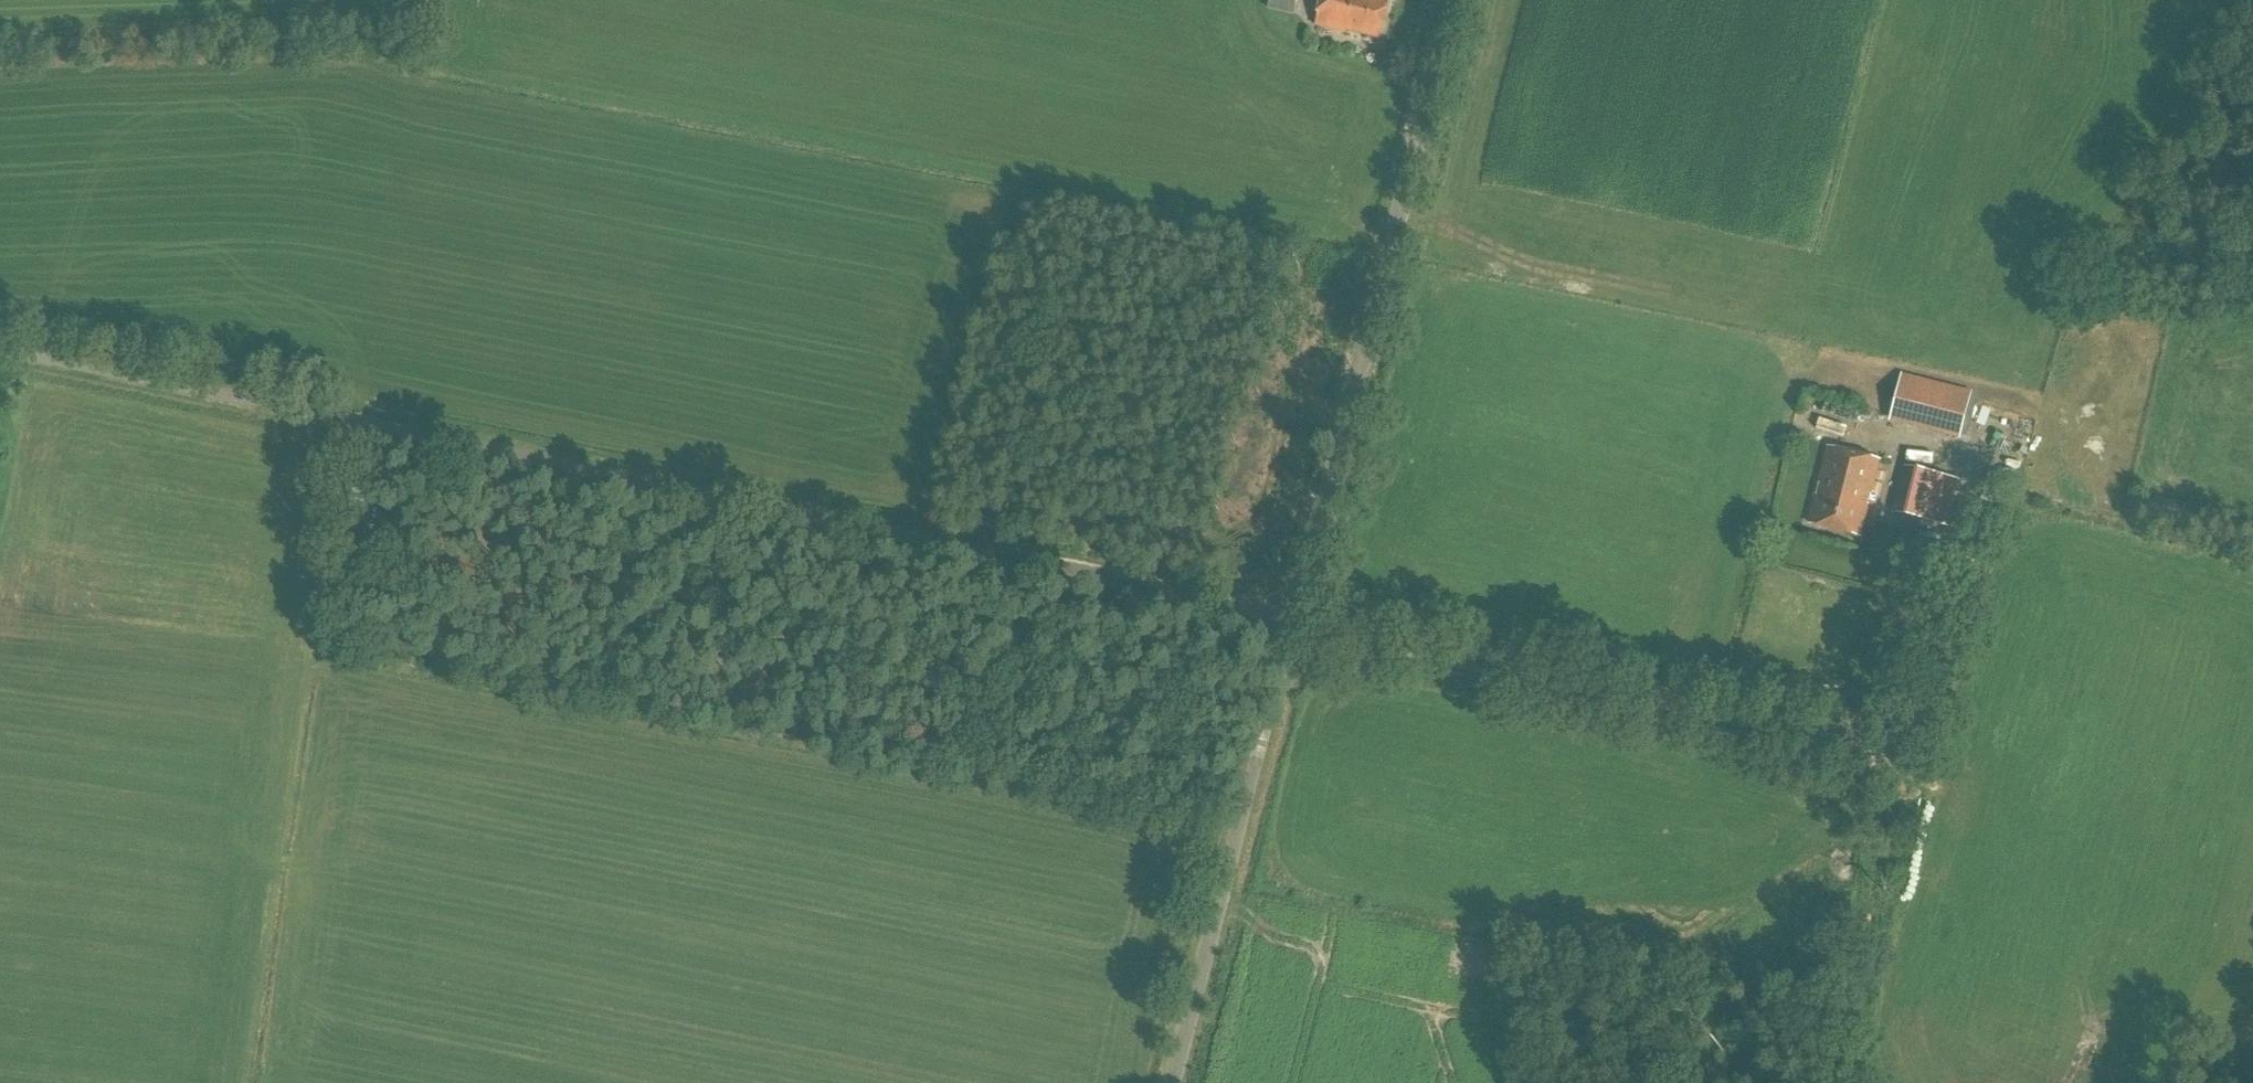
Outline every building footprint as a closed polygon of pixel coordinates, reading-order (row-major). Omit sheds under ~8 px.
[(1297,0),(1270,0),(1267,9),(1294,15),(1297,0)] [(1388,0),(1321,0),(1315,25),(1346,33),(1347,31),(1378,39),(1388,0)] [(1959,435),(1964,415),(1970,394),(1901,377),(1891,418),(1959,435)] [(1855,535),(1877,460),(1827,445),(1805,520),(1855,535)] [(1937,524),(1949,477),(1904,465),(1892,512),(1937,524)] [(1940,852),(1943,826),(1933,825),(1930,851),(1940,852)]
